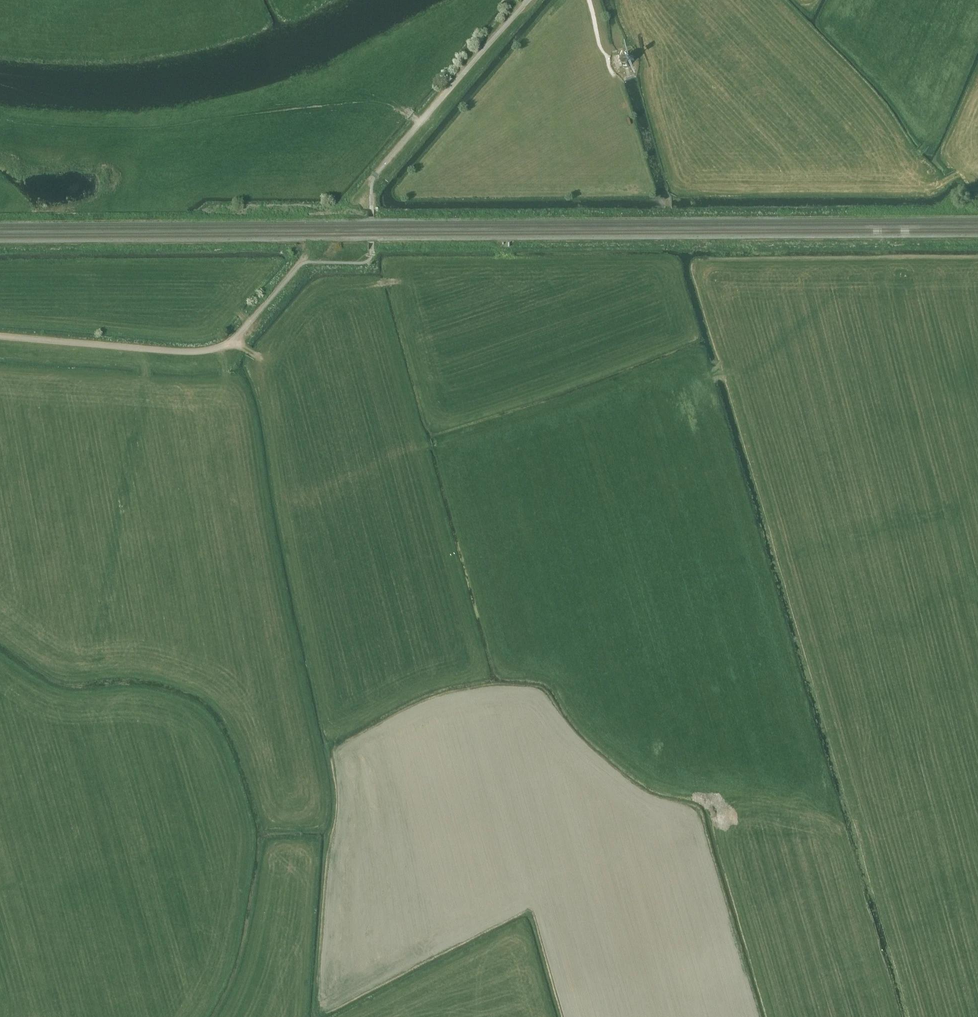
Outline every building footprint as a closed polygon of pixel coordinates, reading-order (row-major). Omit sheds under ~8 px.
[(629,66),(631,62),(630,57),(625,55),(621,57),(619,61),(620,66),(624,68),(629,66)]
